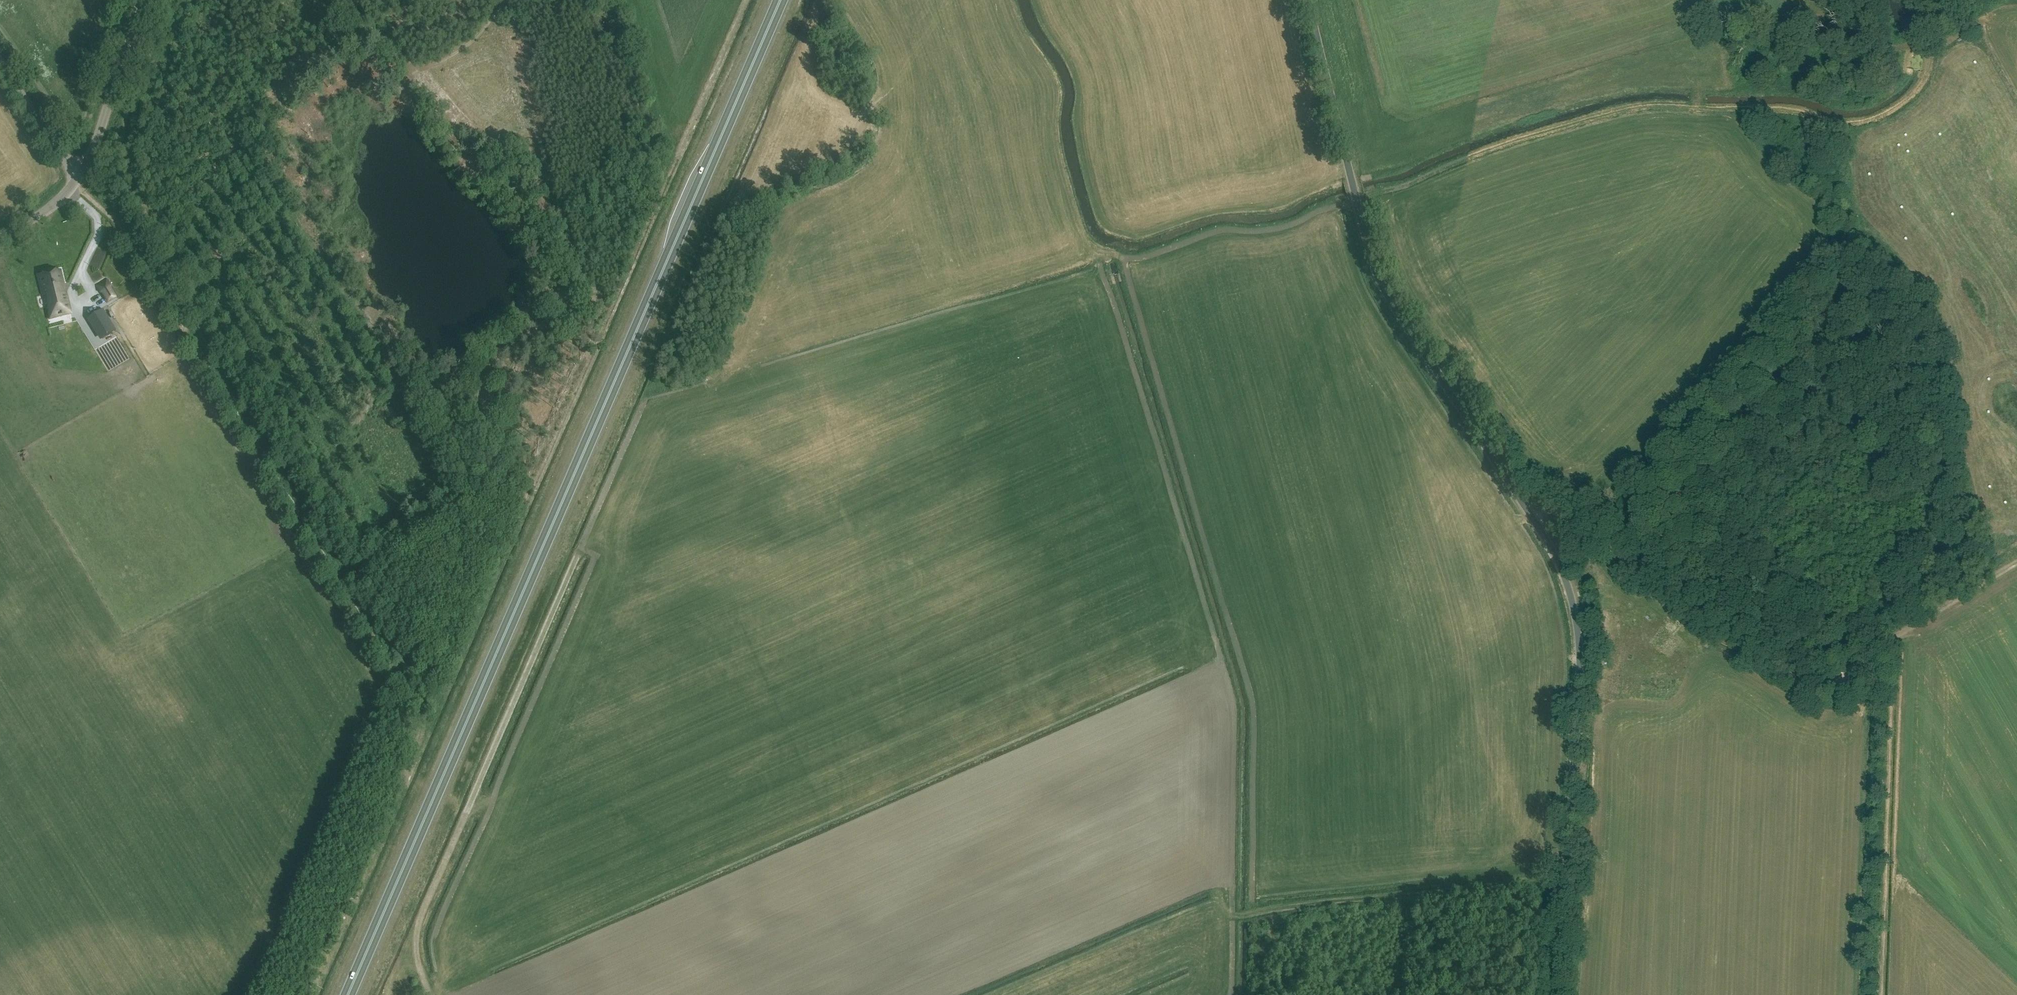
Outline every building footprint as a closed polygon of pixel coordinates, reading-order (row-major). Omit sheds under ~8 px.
[(64,284),(60,270),(48,274),(48,276),(40,278),(45,295),(49,294),(55,317),(62,315),(61,312),(70,309),(66,294),(64,294),(62,284),(64,284)] [(117,320),(104,299),(90,308),(103,328),(117,320)]
